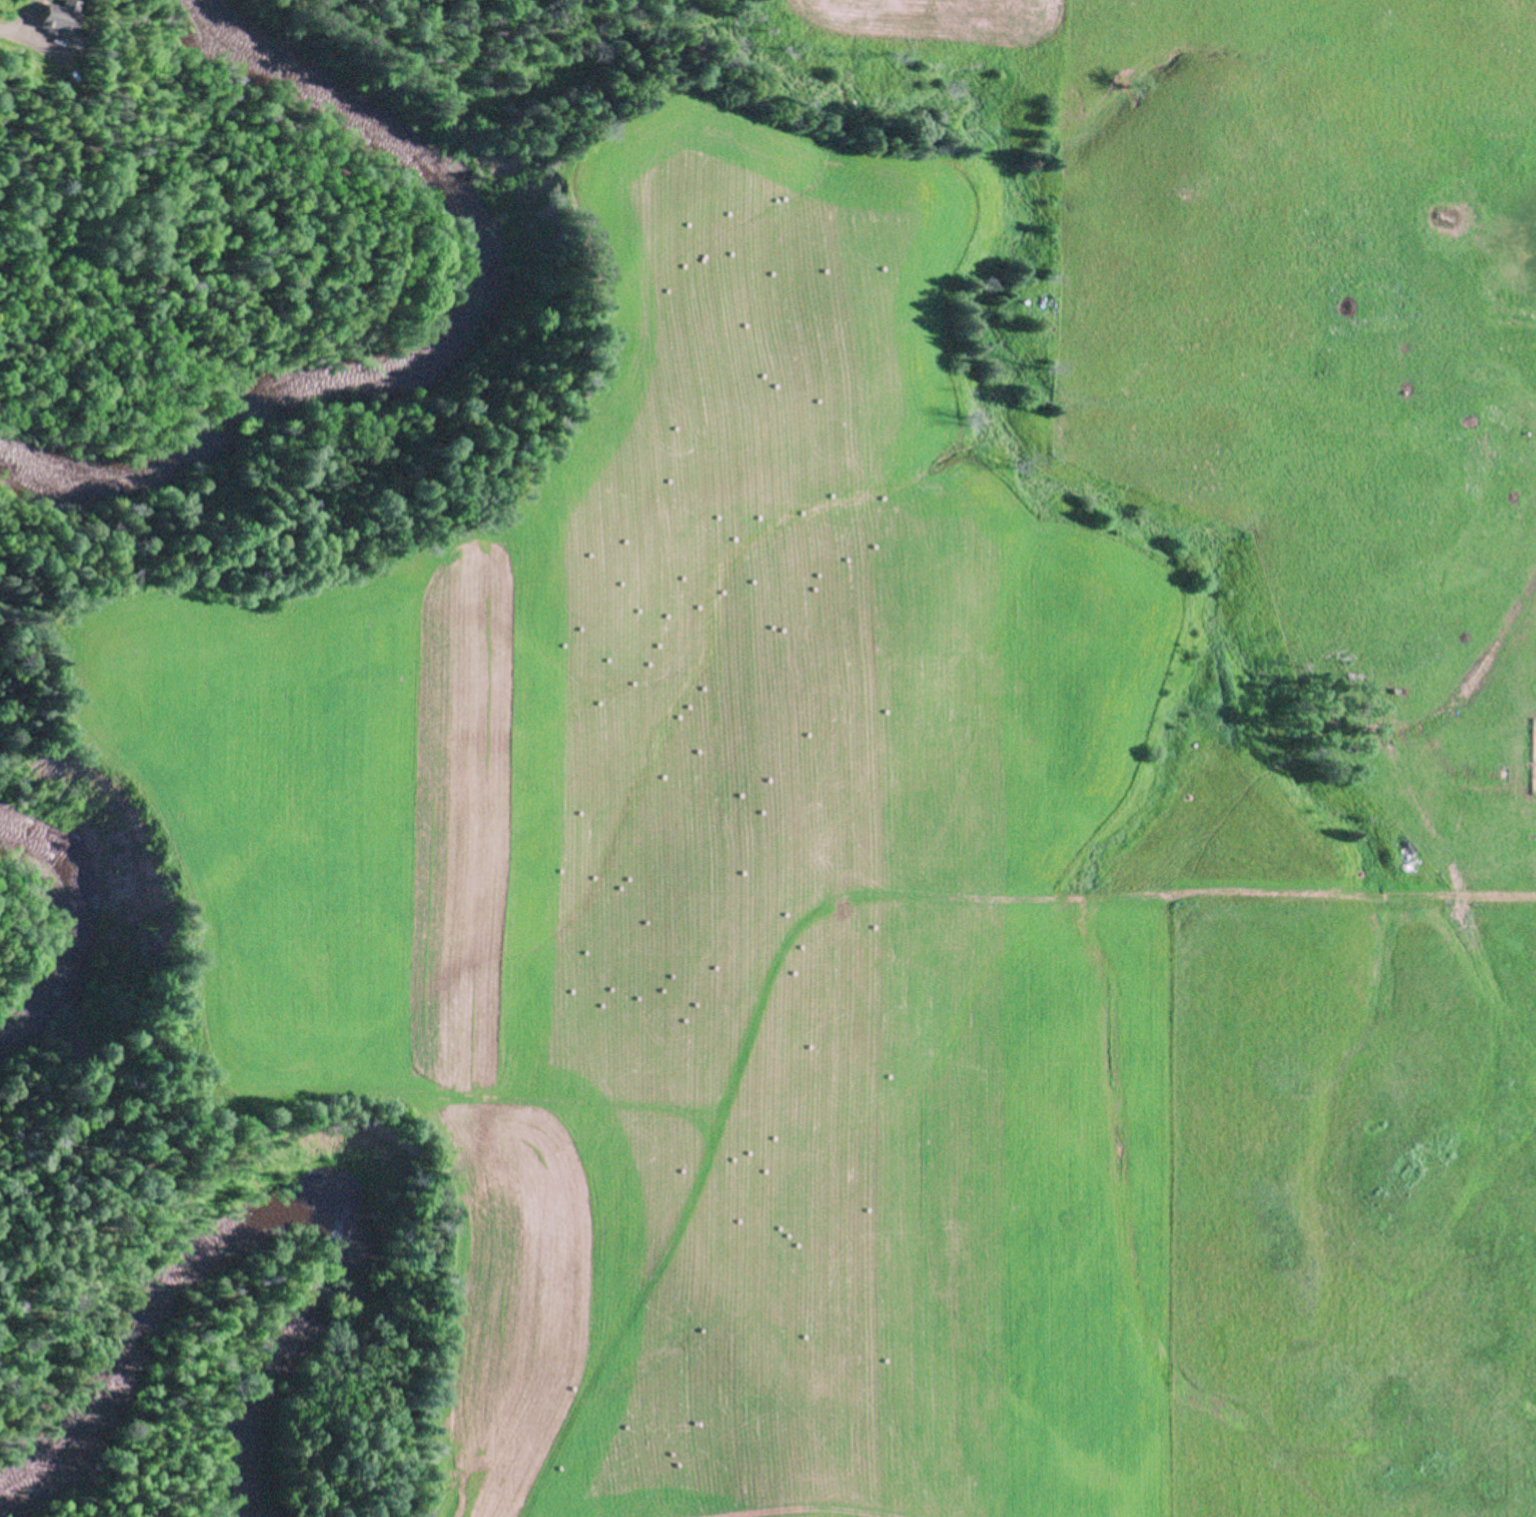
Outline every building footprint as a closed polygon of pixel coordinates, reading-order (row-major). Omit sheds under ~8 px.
[(55,5),(57,0),(71,0),(74,1),(71,10),(72,11),(64,34),(52,30),(51,33),(41,29),(42,27),(34,24),(42,0),(55,5)]
